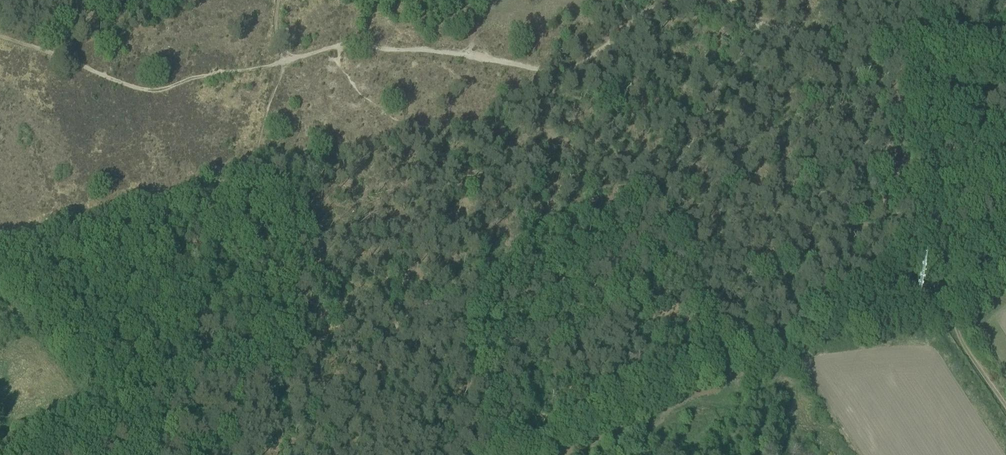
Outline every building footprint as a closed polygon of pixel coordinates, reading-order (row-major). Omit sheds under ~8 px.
[(923,290),(926,300),(932,298),(929,288),(923,290)] [(910,294),(904,296),(907,306),(913,304),(910,294)]
